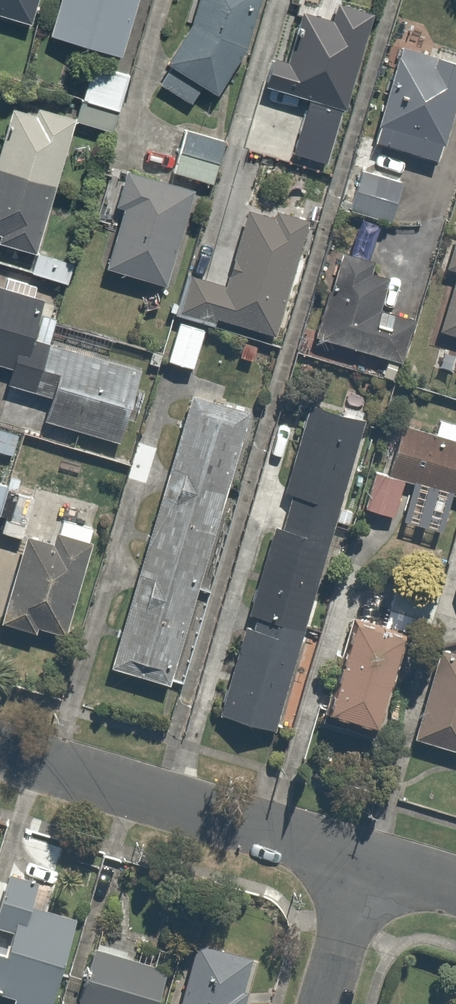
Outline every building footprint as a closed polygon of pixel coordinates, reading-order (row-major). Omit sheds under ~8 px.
[(24,23),(31,0),(0,0),(0,15),(24,23)] [(137,0),(59,0),(50,33),(122,53),(137,0)] [(167,37),(156,65),(163,68),(156,83),(193,99),(199,86),(214,92),(253,0),(194,0),(177,41),(167,37)] [(339,0),(297,0),(281,57),(267,53),(259,79),(307,93),(289,154),(325,164),(370,9),(339,0)] [(392,48),(366,141),(439,161),(455,98),(455,65),(392,48)] [(126,75),(84,64),(75,101),(116,111),(126,75)] [(0,124),(0,241),(34,250),(68,123),(4,107),(0,124)] [(224,132),(177,121),(166,167),(213,179),(224,132)] [(401,179),(356,167),(344,213),(389,224),(401,179)] [(188,187),(117,170),(109,202),(116,204),(101,264),(165,280),(188,187)] [(306,218),(237,199),(215,281),(189,274),(179,310),(274,336),(306,218)] [(449,273),(433,328),(455,334),(455,232),(452,231),(441,270),(449,273)] [(387,276),(367,271),(371,259),(334,249),(310,334),(399,359),(407,331),(374,322),(387,276)] [(70,261),(33,252),(28,269),(66,278),(70,261)] [(0,291),(0,360),(4,361),(0,375),(0,381),(49,395),(41,426),(111,446),(140,347),(34,316),(38,302),(0,291)] [(189,369),(199,326),(175,321),(165,363),(189,369)] [(163,683),(246,412),(188,394),(105,665),(163,683)] [(246,613),(251,614),(247,631),(234,628),(214,716),(284,732),(356,418),(301,405),(281,491),(284,492),(275,533),(264,531),(246,613)] [(363,508),(392,515),(401,479),(455,494),(455,421),(436,416),(432,432),(397,422),(384,470),(374,467),(363,508)] [(0,425),(0,452),(13,455),(19,430),(0,425)] [(31,492),(7,487),(0,520),(0,532),(20,537),(31,492)] [(0,610),(0,622),(32,633),(34,625),(56,632),(90,528),(60,518),(51,544),(25,536),(0,610)] [(445,618),(455,621),(455,578),(445,618)] [(400,631),(344,617),(321,709),(377,723),(400,631)] [(434,645),(415,733),(455,742),(455,650),(434,645)] [(24,903),(30,882),(3,874),(0,885),(0,925),(7,927),(0,954),(0,988),(8,990),(5,1002),(13,1003),(44,1003),(69,916),(24,903)] [(73,1003),(154,1003),(170,951),(94,928),(72,1003),(73,1003)] [(259,954),(191,935),(171,1003),(245,1003),(259,954)]
